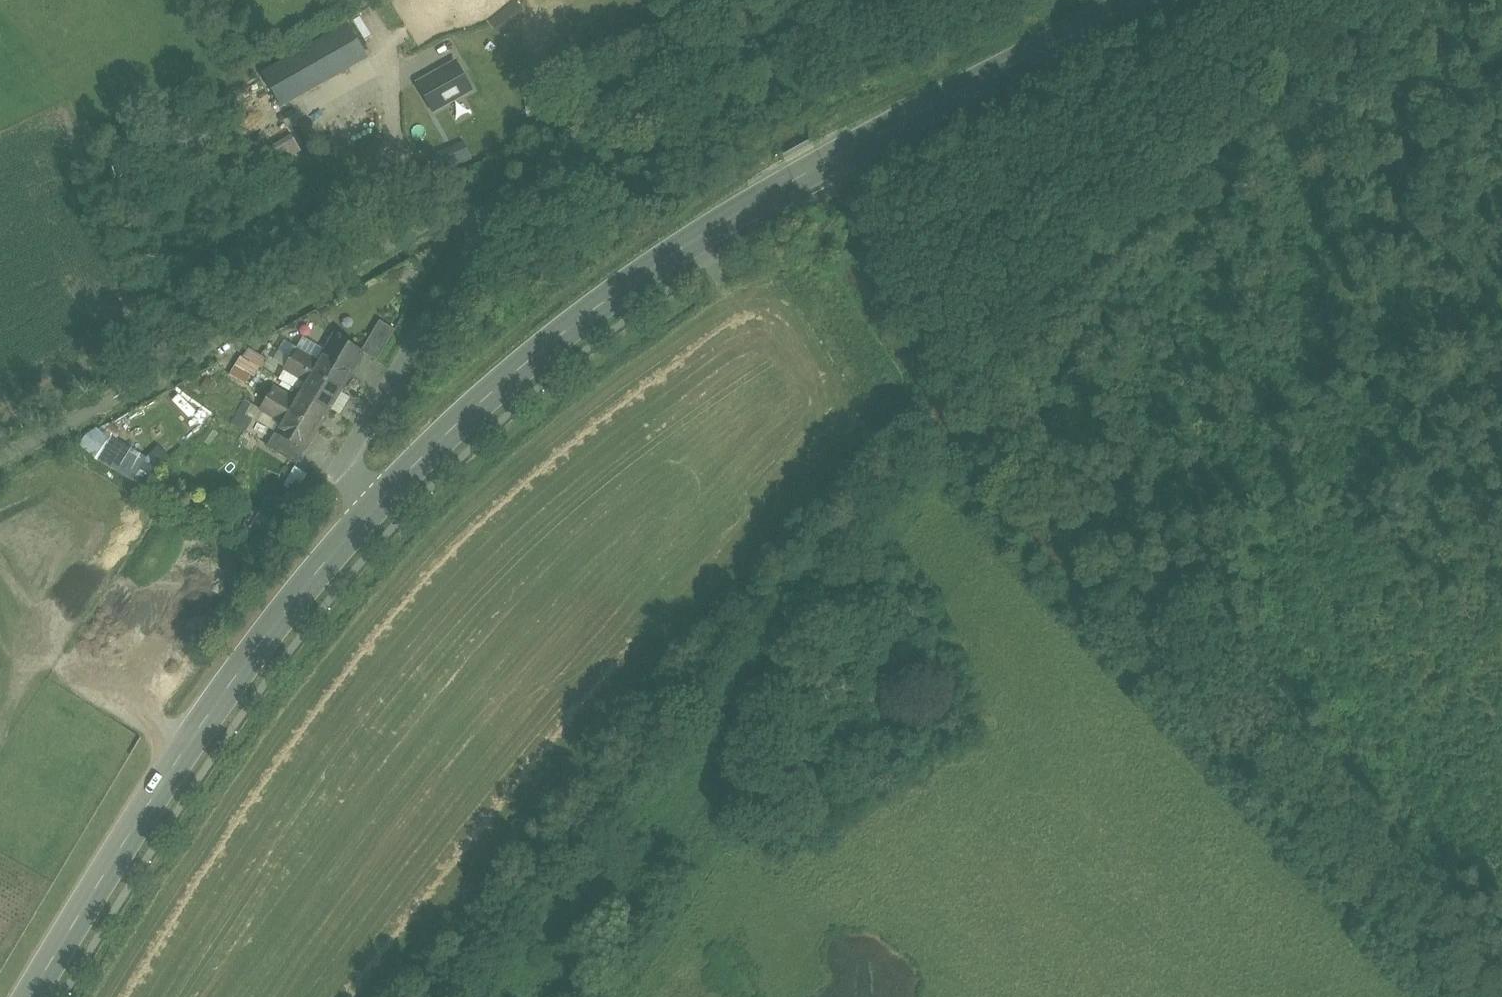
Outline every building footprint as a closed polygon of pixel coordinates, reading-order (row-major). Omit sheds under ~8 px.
[(281,106),(325,82),(305,47),(262,72),(281,106)] [(455,61),(417,82),(433,111),(471,89),(455,61)] [(464,141),(429,156),(436,174),(472,159),(464,141)] [(397,328),(381,319),(363,350),(365,351),(378,359),(397,328)] [(363,350),(336,334),(326,350),(355,368),(365,351),(363,350)] [(227,374),(246,386),(263,356),(244,345),(227,374)] [(326,350),(321,358),(299,346),(292,358),(343,388),(355,368),(326,350)] [(343,388),(292,358),(285,370),(306,382),(302,390),(332,407),(343,388)] [(332,407),(302,390),(297,398),(276,385),(269,397),(320,427),(332,407)] [(320,427),(269,397),(262,409),(283,422),(278,430),(308,448),(320,427)] [(90,424),(76,447),(137,485),(151,462),(90,424)] [(308,448),(278,430),(269,446),(299,463),(308,448)]
